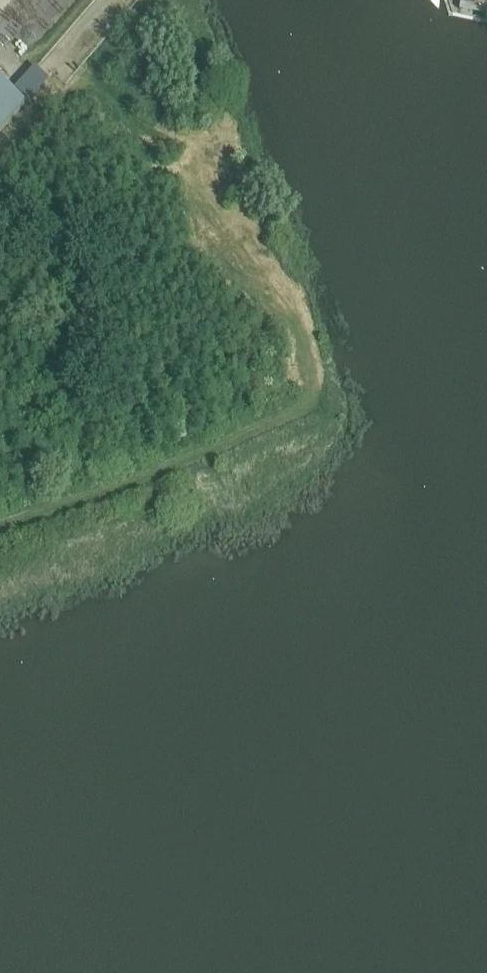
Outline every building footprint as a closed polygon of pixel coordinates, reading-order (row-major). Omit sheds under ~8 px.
[(450,2),(461,4),(459,10),(486,16),(486,0),(450,0),(450,2)] [(24,105),(0,83),(0,131),(24,105)]
